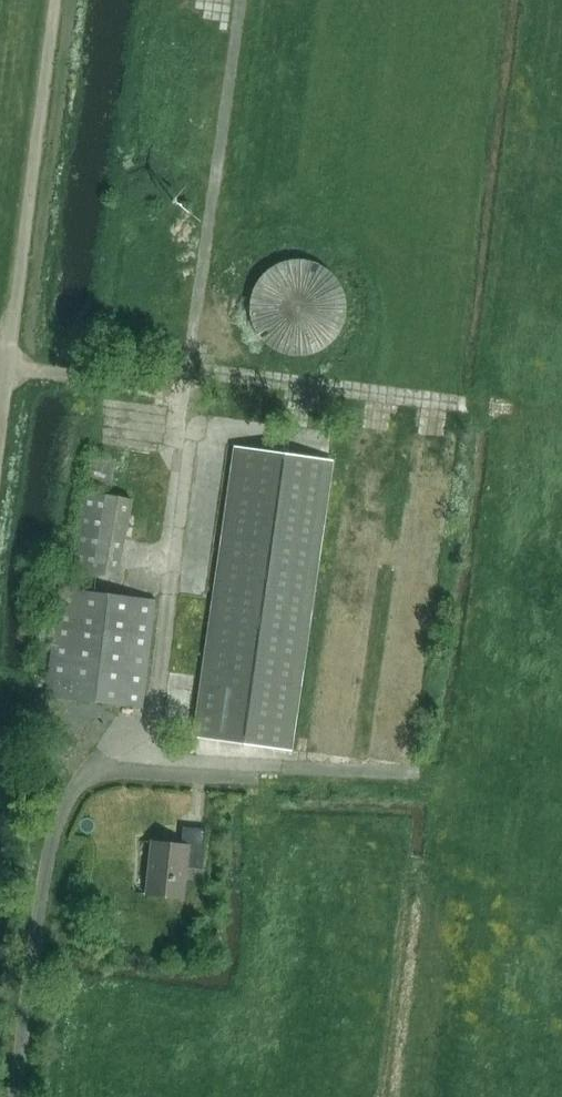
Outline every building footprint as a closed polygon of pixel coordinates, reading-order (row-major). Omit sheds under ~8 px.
[(327,460),(237,447),(197,735),(286,748),(327,460)] [(86,485),(115,490),(120,455),(92,451),(86,485)] [(74,567),(125,574),(135,494),(84,487),(74,567)] [(45,693),(84,698),(143,705),(156,600),(58,587),(45,693)] [(201,869),(206,829),(182,827),(180,845),(151,841),(145,894),(182,898),(186,867),(201,869)]
